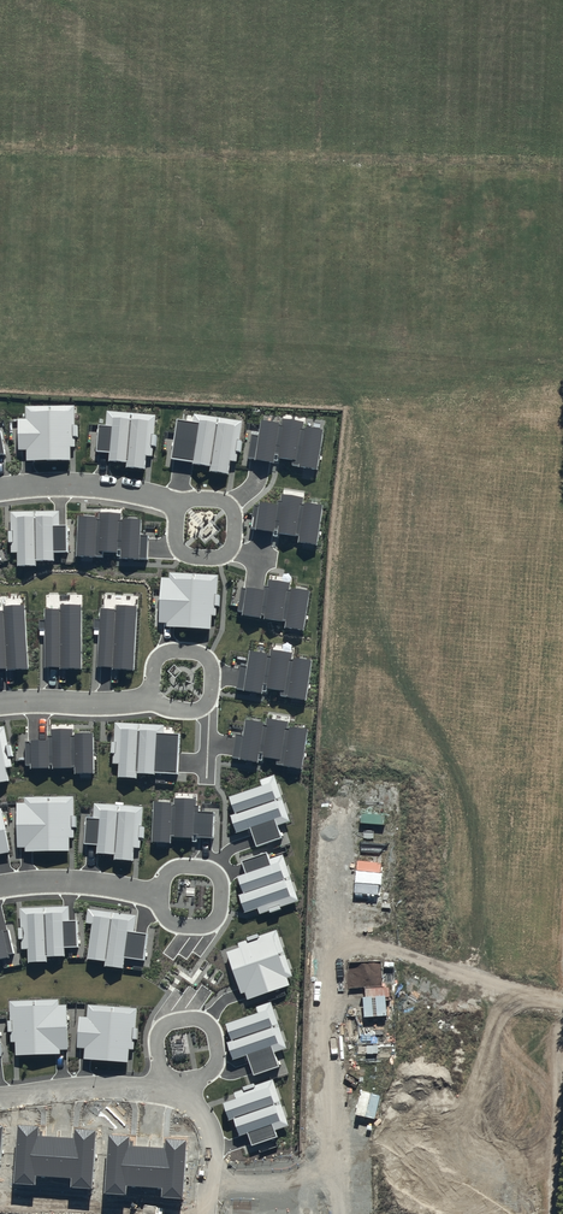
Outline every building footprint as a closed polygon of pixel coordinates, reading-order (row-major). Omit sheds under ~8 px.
[(73,406),(25,406),(25,418),(18,418),(18,449),(26,449),(26,460),(70,460),(70,446),(75,446),(74,436),(77,436),(77,425),(73,425),(73,406)] [(105,425),(98,425),(96,451),(110,452),(109,460),(127,461),(127,466),(144,468),(145,455),(152,456),(153,446),(156,447),(157,434),(154,434),(156,415),(107,411),(105,425)] [(193,422),(177,420),(172,457),(194,460),(193,463),(210,466),(209,472),(228,474),(230,461),(237,462),(238,452),(241,453),(243,440),(240,440),(243,420),(194,414),(193,422)] [(258,435),(251,434),(247,459),(278,463),(278,458),(293,460),(292,465),(317,469),(324,430),(304,427),(305,421),(283,418),(282,423),(260,420),(258,435)] [(316,545),(322,505),(302,502),(303,497),(282,494),(281,501),(278,501),(277,504),(259,501),(258,505),(254,504),(250,528),(299,536),(298,542),(316,545)] [(59,511),(10,512),(11,552),(17,552),(17,566),(36,566),(36,560),(53,560),(53,552),(67,551),(67,525),(59,525),(59,511)] [(96,516),(77,515),(75,555),(102,557),(103,550),(118,551),(118,558),(148,559),(149,535),(140,534),(141,520),(121,518),(121,513),(96,512),(96,516)] [(218,575),(169,572),(169,578),(161,577),(158,623),(166,623),(166,626),(211,629),(211,615),(216,616),(218,575)] [(289,583),(269,580),(268,587),(264,586),(264,590),(240,587),(237,612),(241,612),(241,616),(286,622),(286,627),(303,629),(308,592),(288,589),(289,583)] [(24,603),(2,605),(2,609),(0,609),(0,669),(6,668),(6,670),(28,669),(24,603)] [(134,671),(137,605),(115,604),(115,609),(100,608),(99,620),(94,620),(94,628),(99,628),(97,667),(112,668),(112,670),(134,671)] [(81,670),(82,605),(60,605),(60,609),(45,609),(45,621),(40,621),(40,629),(44,629),(44,668),(59,668),(59,670),(81,670)] [(270,654),(249,651),(247,666),(239,665),(235,689),(267,694),(268,689),(281,691),(280,697),(306,701),(312,660),(291,657),(292,653),(270,649),(270,654)] [(267,722),(246,719),(244,735),(236,733),(232,757),(264,762),(265,757),(278,759),(277,765),(303,769),(309,728),(288,725),(289,721),(267,718),(267,722)] [(164,725),(114,722),(112,763),(117,764),(117,778),(136,779),(137,773),(154,774),(154,772),(176,773),(179,735),(164,734),(164,725)] [(4,725),(0,726),(0,782),(9,780),(6,768),(13,767),(4,725)] [(94,773),(93,733),(73,733),(73,728),(51,729),(51,740),(25,741),(25,764),(31,764),(31,768),(75,767),(75,774),(94,773)] [(261,785),(229,796),(235,814),(230,816),(235,833),(250,828),(256,847),(281,838),(277,826),(290,822),(274,775),(259,780),(261,785)] [(74,796),(24,796),(24,803),(17,803),(17,847),(24,847),(24,851),(69,851),(69,838),(74,838),(74,796)] [(174,803),(153,802),(151,843),(170,843),(171,836),(213,838),(215,812),(199,811),(200,805),(195,804),(196,799),(174,798),(174,803)] [(143,807),(94,803),(93,817),(86,817),(83,843),(97,844),(97,853),(114,854),(114,859),(133,860),(134,847),(140,848),(143,807)] [(1,807),(0,808),(0,853),(9,852),(1,807)] [(298,900),(282,855),(269,860),(266,852),(241,861),(245,873),(237,876),(243,893),(238,894),(244,913),(258,908),(260,914),(298,900)] [(69,906),(19,908),(21,949),(28,949),(28,962),(47,961),(47,957),(64,956),(64,947),(77,947),(76,920),(69,921),(69,906)] [(136,916),(88,909),(86,923),(92,923),(87,959),(105,962),(104,966),(123,969),(124,958),(144,960),(147,934),(134,932),(136,916)] [(239,947),(226,952),(241,994),(245,993),(247,1000),(290,985),(288,978),(292,977),(277,929),(237,943),(239,947)] [(9,958),(8,954),(13,952),(8,930),(0,931),(0,960),(9,958)] [(58,1000),(9,1001),(10,1043),(15,1042),(15,1055),(60,1054),(59,1050),(67,1049),(66,1005),(58,1005),(58,1000)] [(287,1049),(271,1001),(256,1006),(258,1013),(226,1024),(231,1041),(227,1043),(233,1060),(246,1055),(253,1075),(279,1067),(274,1053),(287,1049)] [(137,1008),(87,1005),(87,1017),(79,1016),(77,1048),(84,1049),(83,1059),(128,1062),(129,1049),(134,1050),(137,1008)] [(273,1079),(233,1092),(235,1099),(223,1103),(229,1120),(233,1118),(239,1135),(248,1132),(252,1145),(277,1137),(275,1130),(289,1126),(273,1079)] [(91,1188),(94,1130),(75,1129),(74,1138),(38,1136),(39,1126),(17,1125),(13,1184),(36,1185),(36,1176),(71,1178),(71,1186),(91,1188)] [(182,1198),(186,1139),(165,1138),(165,1148),(129,1146),(130,1136),(108,1134),(104,1193),(126,1195),(126,1186),(162,1188),(162,1197),(182,1198)]
